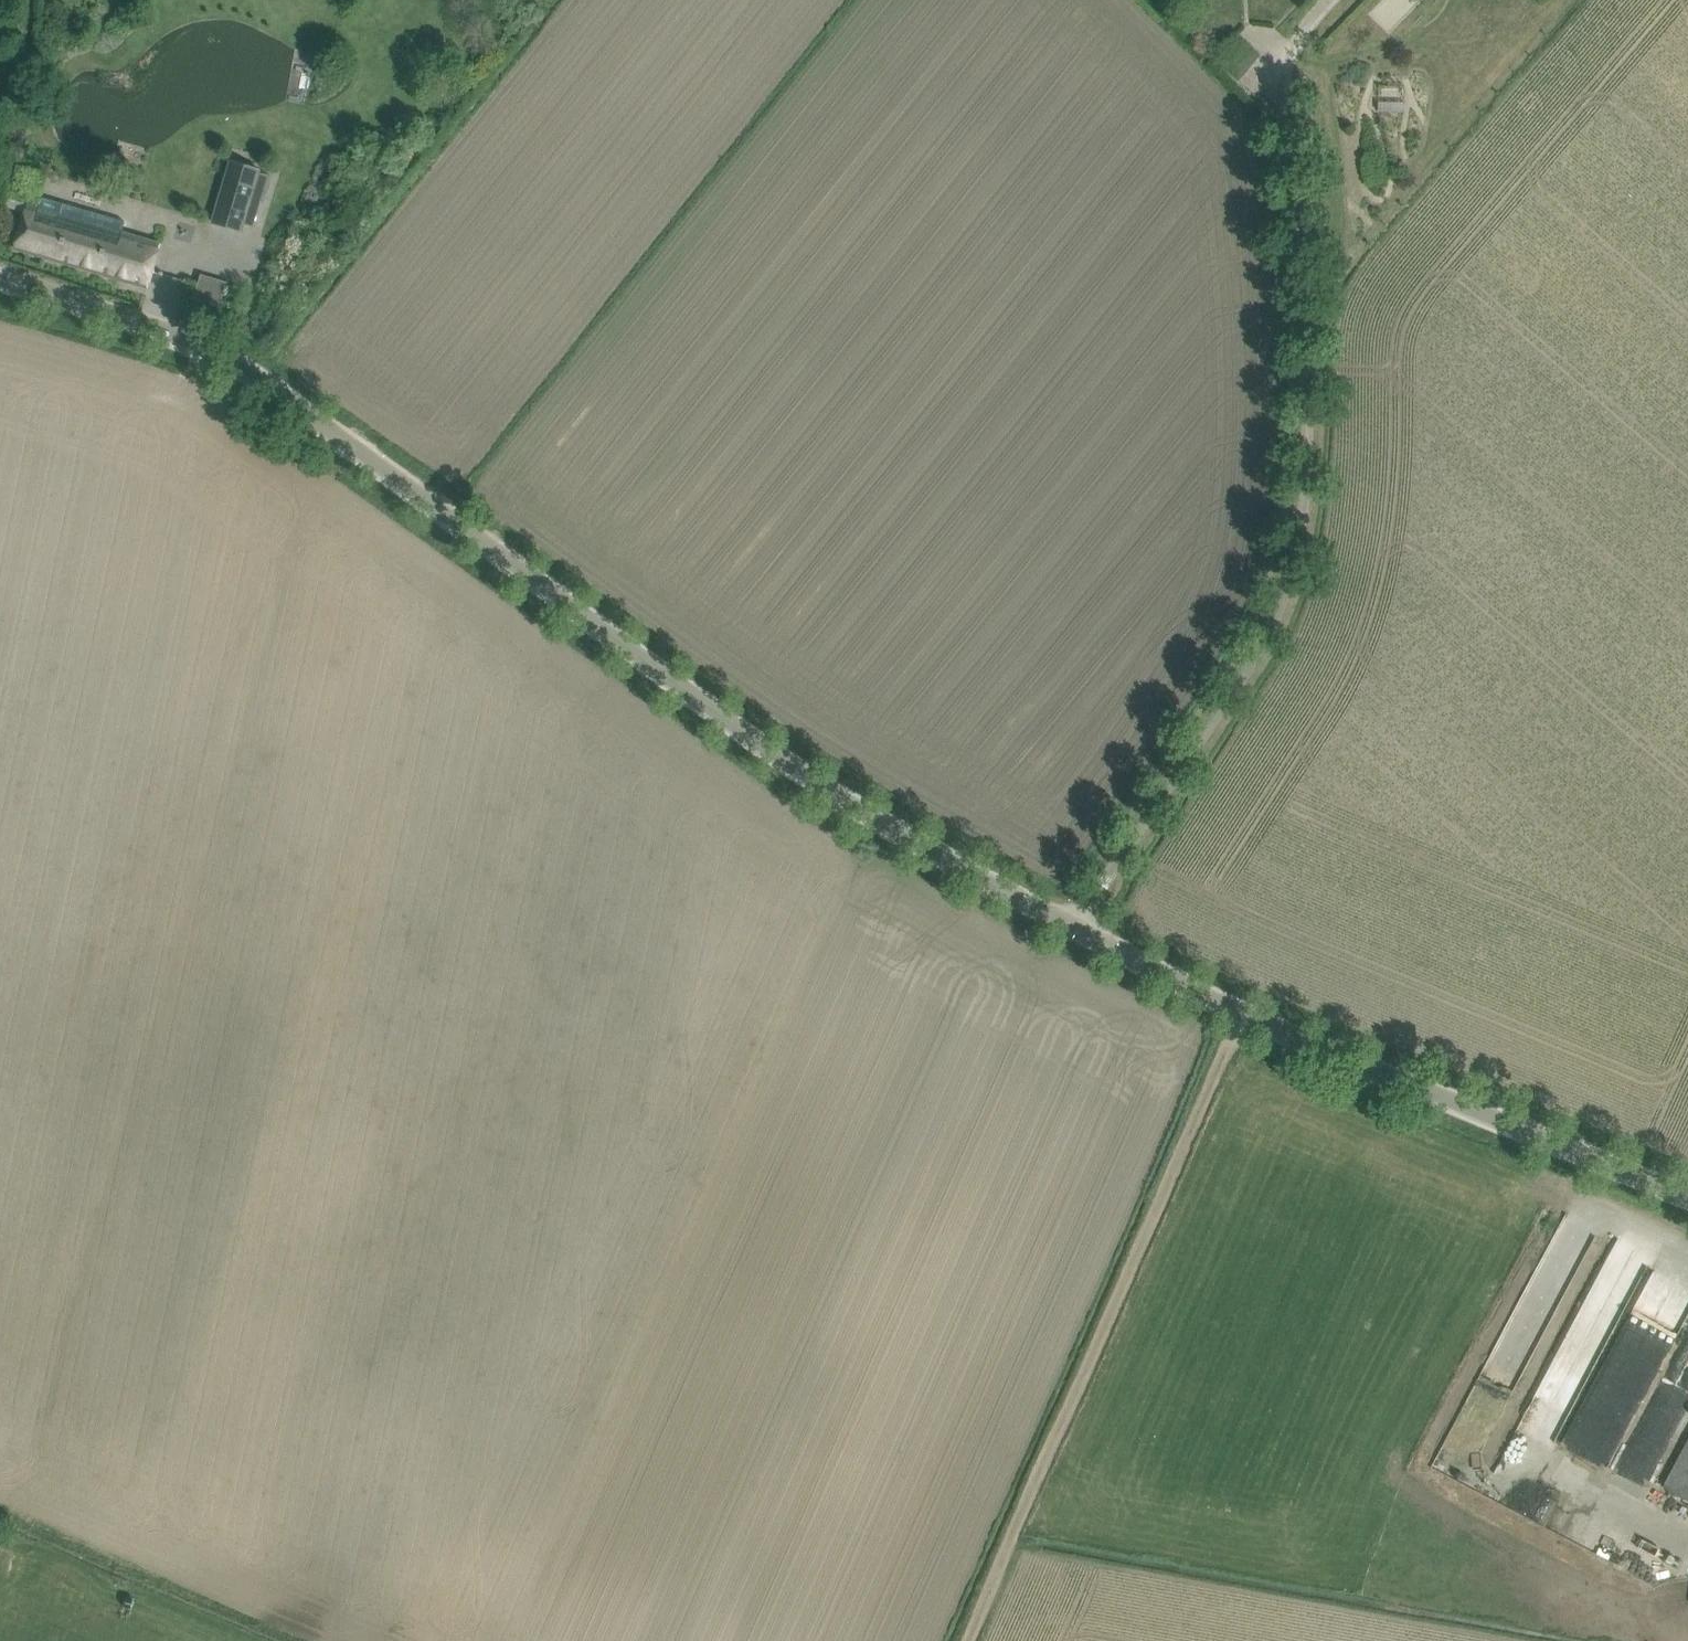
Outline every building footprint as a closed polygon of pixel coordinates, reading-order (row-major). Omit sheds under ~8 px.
[(1381,85),(1382,111),(1405,110),(1404,84),(1381,85)] [(259,173),(260,170),(259,169),(254,185),(227,177),(213,223),(214,223),(242,231),(252,199),(264,203),(272,177),(259,173)] [(126,222),(43,198),(40,208),(28,205),(15,248),(118,279),(119,276),(126,278),(125,281),(148,288),(148,287),(161,244),(123,232),(126,222)] [(318,226),(321,215),(312,213),(309,223),(318,226)] [(202,273),(195,303),(224,310),(231,280),(202,273)] [(1677,1336),(1610,1472),(1647,1490),(1687,1406),(1687,1342),(1677,1336)] [(1523,1413),(1502,1467),(1537,1480),(1558,1426),(1523,1413)] [(1663,1485),(1687,1499),(1687,1440),(1663,1485)]
